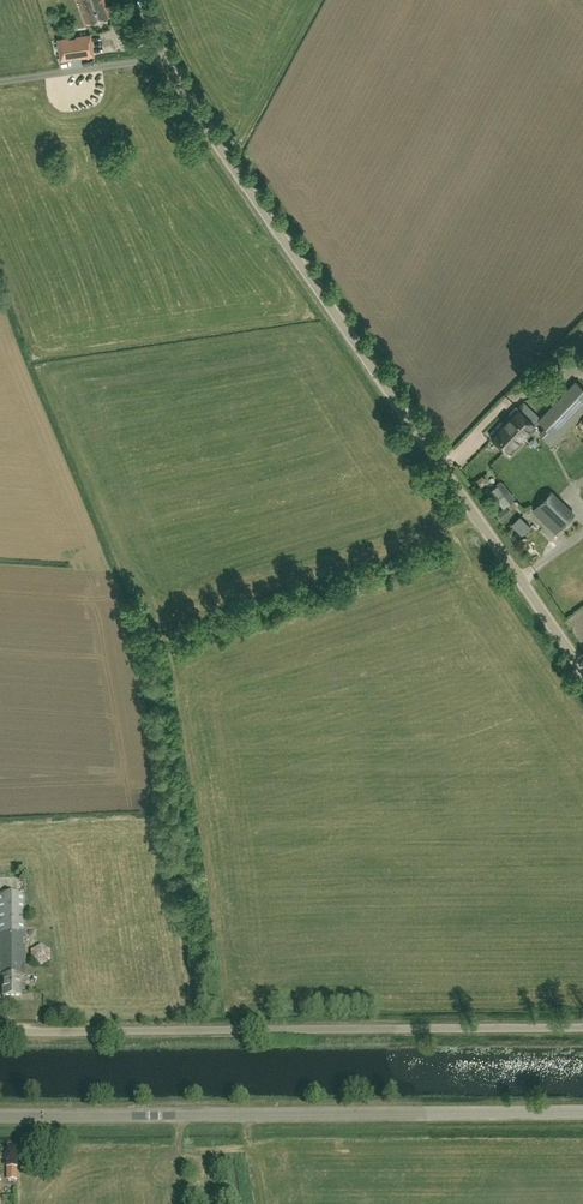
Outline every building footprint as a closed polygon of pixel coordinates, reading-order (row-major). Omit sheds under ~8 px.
[(112,15),(107,0),(79,0),(87,24),(112,15)] [(69,37),(57,39),(61,60),(72,59),(72,57),(79,56),(79,57),(90,56),(87,34),(76,36),(76,38),(69,39),(69,37)] [(582,411),(582,388),(575,381),(538,420),(546,427),(541,433),(552,444),(582,411)] [(510,455),(538,426),(516,405),(505,417),(500,422),(488,434),(510,455)] [(564,504),(552,490),(532,510),(555,532),(574,513),(564,504)] [(523,531),(531,521),(521,514),(513,524),(523,531)] [(23,940),(25,940),(25,895),(0,895),(0,941),(1,941),(1,970),(3,970),(3,997),(21,997),(21,977),(23,977),(23,940)] [(40,967),(50,962),(50,951),(41,945),(31,951),(31,962),(40,967)] [(8,1179),(16,1179),(16,1168),(8,1168),(8,1179)]
